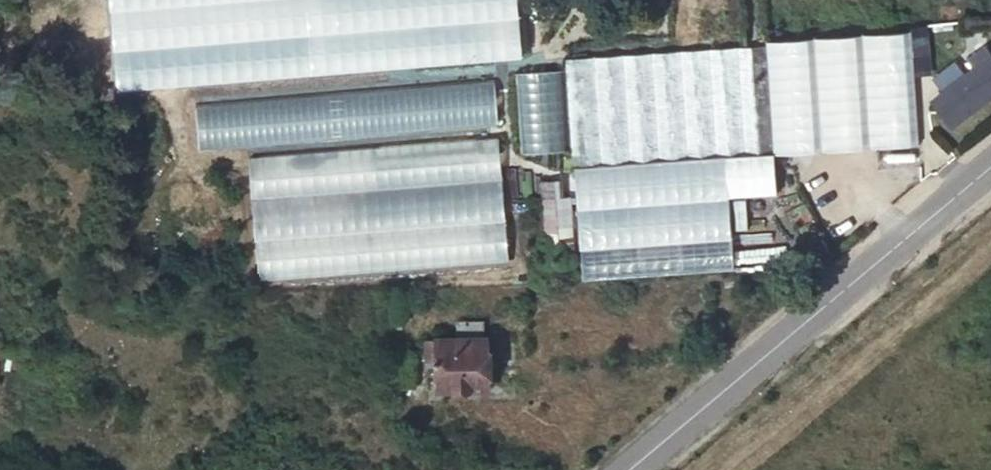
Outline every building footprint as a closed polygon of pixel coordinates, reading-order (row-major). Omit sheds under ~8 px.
[(911,32),(764,43),(766,70),(771,126),(773,150),(919,141),(911,32)] [(766,70),(764,43),(662,50),(560,57),(568,163),(571,163),(722,153),(772,150),(773,150),(771,126),(766,70)] [(990,95),(990,60),(983,50),(965,64),(971,71),(932,103),(950,128),(990,95)] [(493,125),(489,78),(189,99),(192,146),(493,125)] [(502,258),(493,135),(244,152),(252,276),(502,258)] [(772,150),(722,153),(722,166),(724,193),(773,190),(772,150)] [(722,153),(571,163),(571,174),(722,166),(722,153)] [(724,193),(722,166),(571,174),(575,272),(727,265),(724,193)] [(539,198),(565,197),(564,177),(538,178),(539,198)] [(568,258),(565,197),(539,198),(542,260),(568,258)] [(489,388),(489,338),(427,339),(427,359),(439,359),(439,389),(489,388)]
